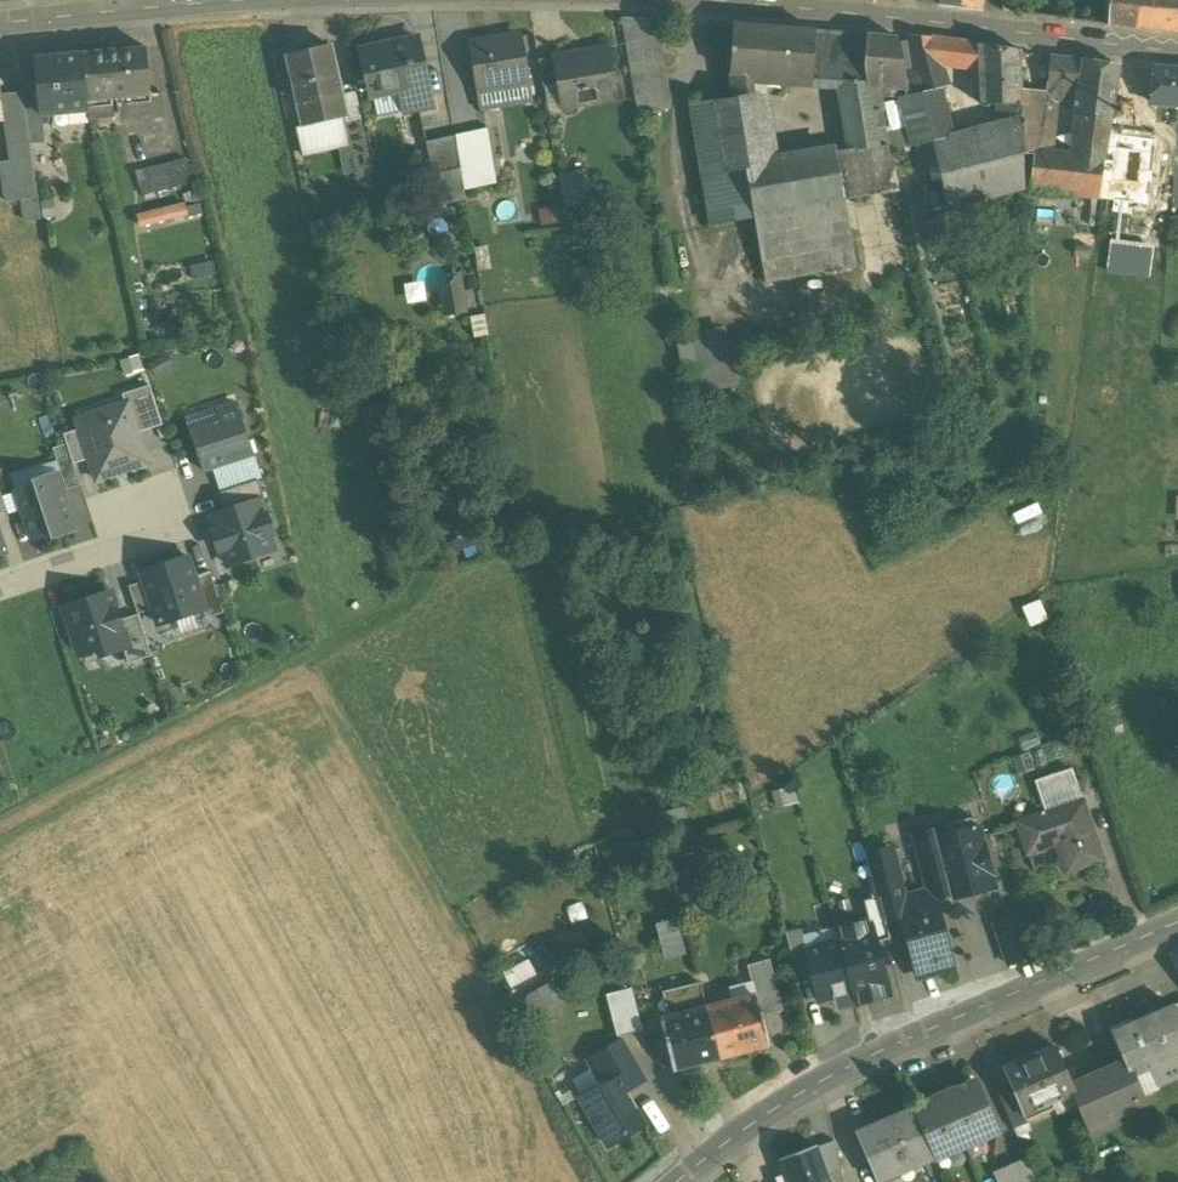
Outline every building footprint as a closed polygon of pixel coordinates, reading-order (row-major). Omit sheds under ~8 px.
[(939,5),(955,7),(955,8),(966,10),(966,8),(983,10),(984,0),(939,0),(939,5)] [(1108,26),(1177,33),(1177,0),(1109,0),(1108,26)] [(656,21),(622,18),(638,114),(671,108),(656,21)] [(758,27),(733,25),(729,74),(746,76),(812,80),(815,31),(766,27),(766,26),(758,25),(758,27)] [(866,35),(815,31),(812,80),(843,83),(843,81),(867,82),(867,80),(866,80),(864,65),(866,35)] [(898,38),(866,35),(864,65),(866,80),(867,80),(879,81),(902,84),(904,84),(905,83),(906,83),(906,82),(907,81),(905,72),(898,38)] [(946,40),(909,35),(917,69),(922,93),(941,88),(945,87),(938,62),(945,63),(946,40)] [(520,36),(471,45),(479,90),(527,82),(520,36)] [(418,40),(361,52),(371,97),(399,90),(404,112),(433,106),(418,40)] [(961,42),(946,40),(945,63),(959,65),(961,42)] [(980,45),(961,42),(959,65),(980,67),(980,45)] [(1019,50),(980,45),(980,67),(982,105),(1021,103),(1021,90),(1019,50)] [(330,46),(288,55),(293,79),(302,120),(314,117),(316,124),(343,118),(346,117),(330,46)] [(609,47),(552,57),(552,58),(557,86),(561,109),(618,99),(609,47)] [(146,48),(83,54),(86,101),(112,99),(150,95),(146,48)] [(286,51),(272,54),(279,82),(293,79),(288,55),(286,51)] [(83,54),(34,59),(37,92),(39,114),(43,114),(87,110),(86,101),(83,54)] [(1045,93),(1054,101),(1058,102),(1077,104),(1079,92),(1083,60),(1078,60),(1051,56),(1047,83),(1045,93)] [(552,58),(538,60),(543,88),(557,86),(552,58)] [(1117,65),(1083,60),(1079,92),(1077,104),(1076,116),(1080,116),(1109,120),(1117,65)] [(917,69),(905,72),(907,81),(906,82),(906,83),(905,83),(904,84),(902,84),(906,96),(921,93),(922,93),(917,69)] [(1154,69),(1151,104),(1177,105),(1177,71),(1154,69)] [(746,76),(729,74),(733,98),(750,95),(746,76)] [(879,81),(867,80),(867,82),(873,113),(884,111),(879,81)] [(867,82),(843,81),(843,83),(854,149),(855,151),(878,147),(875,130),(873,113),(867,82)] [(922,93),(921,93),(933,142),(952,136),(941,88),(922,93)] [(1054,101),(1045,93),(1039,92),(1021,90),(1021,103),(1022,117),(1022,122),(1023,129),(1023,152),(1034,153),(1052,155),(1058,102),(1054,101)] [(39,114),(37,92),(22,93),(23,97),(27,129),(30,145),(45,144),(43,114),(39,114)] [(733,98),(714,101),(726,173),(745,170),(745,168),(773,163),(761,93),(750,95),(733,98)] [(906,96),(905,97),(916,145),(919,144),(933,142),(921,93),(906,96)] [(23,97),(1,98),(2,100),(7,131),(27,129),(23,97)] [(112,99),(86,101),(87,110),(88,110),(90,120),(113,118),(112,99)] [(714,101),(690,104),(703,177),(726,173),(714,101)] [(1109,120),(1080,116),(1075,158),(1103,162),(1107,135),(1109,120)] [(314,117),(302,120),(303,126),(304,127),(316,124),(314,117)] [(948,208),(990,197),(1024,188),(1023,154),(1024,154),(1023,152),(1023,129),(1022,122),(1022,117),(952,136),(933,142),(938,165),(948,208)] [(316,124),(304,127),(303,126),(296,128),(303,155),(349,145),(345,125),(343,118),(316,124)] [(361,121),(345,125),(349,145),(352,158),(369,154),(361,121)] [(884,128),(875,130),(878,147),(889,146),(884,128)] [(27,129),(7,131),(12,162),(32,159),(30,145),(27,129)] [(487,129),(455,136),(460,169),(461,169),(492,162),(487,129)] [(1153,141),(1107,135),(1103,162),(1099,199),(1144,205),(1153,141)] [(455,136),(426,142),(433,175),(460,169),(455,136)] [(933,142),(919,144),(924,168),(938,165),(933,142)] [(878,147),(855,151),(854,149),(836,152),(840,178),(868,173),(882,170),(878,147)] [(773,163),(745,168),(745,170),(753,213),(844,198),(840,178),(836,152),(773,163)] [(1052,155),(1034,153),(1029,191),(1099,199),(1103,162),(1075,158),(1052,155)] [(12,162),(1,163),(7,202),(22,200),(38,198),(32,159),(12,162)] [(186,160),(137,173),(143,196),(192,184),(186,160)] [(492,162),(461,169),(464,188),(495,181),(492,162)] [(726,173),(703,177),(711,225),(754,217),(753,213),(745,170),(726,173)] [(868,173),(840,178),(844,198),(871,193),(868,173)] [(38,198),(22,200),(26,221),(41,218),(38,198)] [(844,198),(753,213),(754,217),(761,258),(852,243),(844,198)] [(185,205),(137,217),(139,227),(187,215),(185,205)] [(852,243),(761,258),(765,283),(853,268),(852,243)] [(421,271),(422,280),(402,283),(406,304),(426,301),(429,318),(481,310),(477,286),(463,288),(459,265),(421,271)] [(719,327),(674,330),(677,368),(722,365),(719,327)] [(150,386),(123,395),(126,403),(128,402),(138,434),(163,426),(150,386)] [(126,403),(77,418),(81,430),(90,459),(97,480),(147,464),(138,434),(128,402),(126,403)] [(220,420),(191,430),(204,470),(212,468),(254,453),(239,406),(217,413),(220,420)] [(81,430),(65,435),(68,444),(74,464),(90,459),(81,430)] [(68,444),(52,449),(59,472),(65,491),(81,486),(74,464),(68,444)] [(254,453),(212,468),(221,493),(258,480),(262,479),(254,453)] [(59,472),(14,486),(33,545),(78,531),(65,491),(59,472)] [(221,493),(217,494),(223,512),(258,501),(259,502),(265,500),(258,480),(221,493)] [(263,516),(259,502),(258,501),(223,512),(212,516),(217,532),(213,533),(219,551),(223,550),(228,565),(274,550),(269,535),(272,534),(266,515),(263,516)] [(153,609),(159,625),(203,610),(205,610),(194,577),(188,557),(141,573),(144,582),(153,609)] [(210,572),(194,577),(205,610),(203,610),(206,619),(224,613),(210,572)] [(138,614),(153,609),(144,582),(129,587),(138,614)] [(111,594),(65,609),(80,655),(100,648),(102,656),(124,649),(128,647),(120,621),(111,594)] [(138,616),(120,621),(128,647),(124,649),(129,664),(151,657),(138,616)] [(1082,803),(1018,824),(1026,848),(1054,839),(1066,873),(1101,861),(1082,803)] [(979,821),(935,830),(949,893),(992,884),(979,821)] [(935,839),(918,843),(929,885),(946,880),(935,839)] [(889,850),(868,856),(879,897),(884,915),(900,911),(917,976),(952,967),(932,892),(902,900),(889,850)] [(879,897),(864,901),(869,921),(870,920),(876,943),(890,939),(884,915),(879,897)] [(1010,912),(992,918),(1006,963),(1024,957),(1010,912)] [(660,957),(681,954),(675,918),(655,921),(660,957)] [(869,921),(834,930),(837,941),(838,941),(854,1005),(889,996),(876,943),(870,920),(869,921)] [(800,929),(785,933),(796,975),(810,972),(805,950),(806,949),(800,929)] [(500,949),(507,977),(545,967),(538,940),(500,949)] [(806,949),(805,950),(810,972),(818,1002),(841,996),(844,1008),(854,1005),(838,941),(837,941),(806,949)] [(757,998),(761,1016),(784,1011),(771,961),(748,967),(757,998)] [(547,977),(519,1000),(538,1023),(566,1000),(547,977)] [(700,981),(654,993),(662,1022),(707,1011),(700,981)] [(627,986),(602,994),(614,1034),(639,1027),(627,986)] [(757,998),(707,1011),(720,1058),(769,1045),(761,1016),(757,998)] [(1111,1032),(1123,1061),(1129,1075),(1131,1075),(1149,1067),(1150,1067),(1146,1057),(1177,1044),(1177,1015),(1174,1005),(1132,1023),(1111,1032)] [(707,1011),(662,1022),(674,1069),(720,1058),(707,1011)] [(1130,1019),(1109,1027),(1111,1032),(1132,1023),(1130,1019)] [(622,1041),(588,1061),(602,1085),(616,1077),(624,1092),(644,1080),(622,1041)] [(1146,1057),(1150,1067),(1149,1067),(1156,1083),(1177,1073),(1177,1044),(1146,1057)] [(1056,1046),(1003,1069),(1014,1095),(1023,1115),(1024,1114),(1075,1092),(1076,1092),(1072,1084),(1056,1046)] [(1129,1075),(1123,1061),(1102,1070),(1121,1113),(1143,1103),(1131,1075),(1129,1075)] [(1102,1070),(1072,1084),(1076,1092),(1075,1092),(1089,1127),(1121,1113),(1102,1070)] [(602,1085),(580,1098),(608,1146),(644,1125),(624,1092),(616,1077),(602,1085)] [(974,1082),(912,1109),(934,1159),(996,1132),(974,1082)] [(1023,1115),(1014,1095),(1001,1101),(1012,1128),(1027,1122),(1024,1114),(1023,1115)] [(856,1134),(877,1181),(879,1181),(934,1159),(913,1110),(856,1134)] [(835,1141),(817,1148),(828,1177),(841,1172),(835,1141)] [(782,1181),(830,1181),(828,1177),(817,1148),(817,1147),(779,1161),(787,1180),(782,1181)] [(993,1173),(996,1181),(1036,1181),(1026,1159),(993,1173)]
